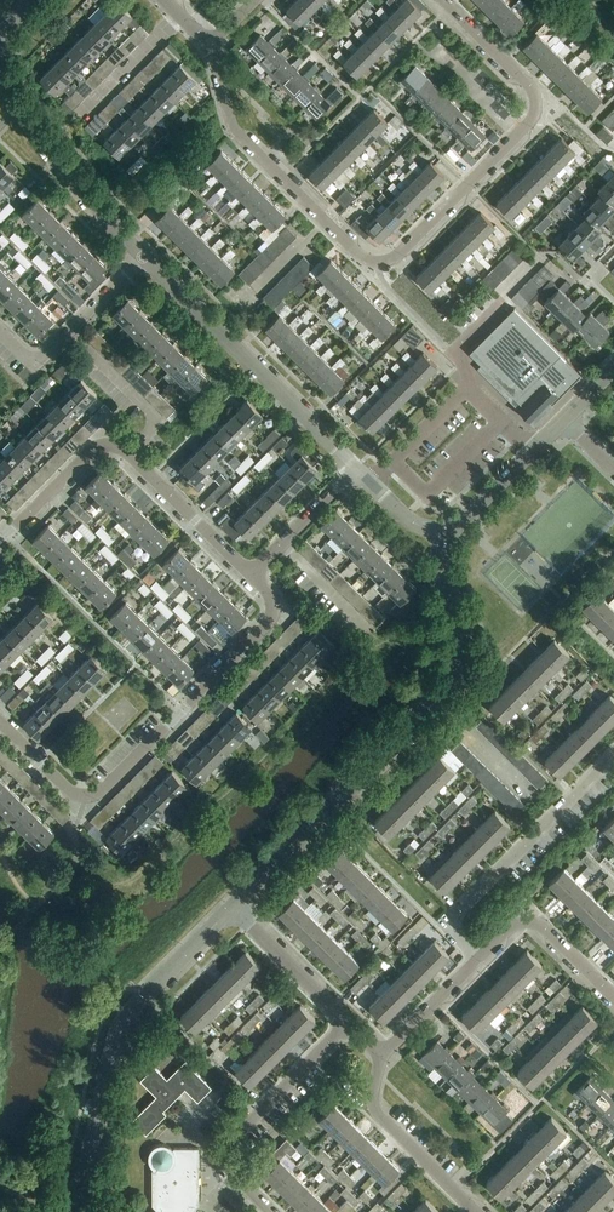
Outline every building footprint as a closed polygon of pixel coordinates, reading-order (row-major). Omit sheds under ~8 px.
[(299,0),(296,0),(287,9),(289,11),(301,23),(309,14),(313,18),(312,19),(317,24),(322,19),(313,10),(312,12),(299,0)] [(312,12),(313,10),(320,4),(324,8),(323,9),(328,14),(333,9),(324,0),(322,1),(321,0),(299,0),(312,12)] [(395,10),(397,8),(411,22),(422,11),(410,0),(405,0),(399,6),(395,2),(396,1),(395,0),(388,0),(386,1),(395,10)] [(488,13),(501,0),(480,0),(478,2),(488,13)] [(499,23),(513,9),(511,8),(504,1),(505,0),(501,0),(488,13),(499,23)] [(499,23),(510,34),(524,20),(515,12),(519,8),(520,9),(525,4),(521,0),(519,0),(511,8),(513,9),(499,23)] [(117,1),(106,12),(121,28),(132,17),(117,1)] [(376,12),(385,21),(386,19),(400,33),(411,22),(397,8),(395,10),(389,17),(385,13),(386,12),(381,7),(376,12)] [(301,23),(289,11),(283,17),(295,29),(301,23)] [(106,12),(95,23),(111,39),(121,28),(106,12)] [(365,23),(374,31),(376,30),(390,44),(400,33),(386,19),(385,21),(378,27),(374,23),(375,23),(370,18),(365,23)] [(95,23),(84,34),(100,50),(111,39),(95,23)] [(523,47),(534,58),(548,44),(546,43),(540,36),(544,32),(545,33),(550,28),(545,23),(535,33),(536,34),(523,47)] [(136,29),(145,37),(149,34),(140,25),(136,29)] [(274,48),(276,46),(275,44),(287,32),(282,27),(270,40),(268,42),(261,35),(246,50),(258,61),(273,47),(274,48)] [(305,27),(299,33),(304,37),(310,31),(305,27)] [(355,33),(364,42),(365,41),(379,54),(390,44),(376,30),(374,31),(367,38),(364,34),(364,33),(360,28),(355,33)] [(84,34),(73,45),(89,61),(100,50),(84,34)] [(534,58),(545,69),(559,55),(557,53),(550,47),(554,43),(555,44),(560,39),(555,34),(546,43),(548,44),(534,58)] [(129,36),(119,47),(127,55),(138,45),(129,36)] [(344,44),(353,53),(354,51),(368,65),(379,54),(365,41),(364,42),(357,49),(353,45),(354,44),(349,39),(344,44)] [(293,50),(298,44),(294,40),(288,45),(293,50)] [(73,45),(62,56),(78,71),(89,61),(73,45)] [(545,69),(556,79),(569,66),(568,64),(561,57),(565,53),(566,54),(571,49),(566,45),(557,53),(559,55),(545,69)] [(127,55),(119,47),(115,50),(124,59),(127,55)] [(258,61),(269,73),(284,58),(285,59),(287,57),(281,51),(279,53),(274,48),(273,47),(258,61)] [(354,51),(353,53),(346,59),(342,55),(343,55),(338,50),(333,55),(343,64),(344,63),(357,76),(368,65),(354,51)] [(152,59),(161,68),(165,64),(156,55),(152,59)] [(556,79),(566,90),(580,76),(578,75),(572,68),(576,64),(577,65),(581,60),(577,55),(568,64),(569,66),(556,79)] [(62,56),(52,67),(67,82),(74,76),(78,71),(62,56)] [(108,57),(97,68),(106,77),(117,66),(108,57)] [(269,73),(281,84),(296,69),(297,71),(299,69),(293,63),(291,65),(285,59),(284,58),(269,73)] [(183,62),(180,65),(196,80),(199,77),(200,77),(184,61),(183,62)] [(180,65),(169,76),(185,91),(196,80),(180,65)] [(141,70),(150,79),(154,75),(145,66),(141,70)] [(406,86),(412,91),(413,93),(427,78),(416,66),(402,81),(401,80),(398,82),(404,88),(406,86)] [(566,90),(577,101),(591,87),(589,85),(582,79),(586,75),(587,76),(592,71),(587,66),(578,75),(580,76),(566,90)] [(67,82),(52,67),(41,78),(56,94),(67,82)] [(97,68),(86,79),(95,88),(106,77),(97,68)] [(281,84),(292,96),(307,81),(308,82),(310,80),(304,74),(302,76),(297,71),(296,69),(281,84)] [(78,71),(74,76),(79,81),(79,83),(85,77),(78,71)] [(169,76),(159,87),(174,102),(185,91),(169,76)] [(591,87),(577,101),(588,112),(602,98),(593,89),(597,85),(598,86),(603,81),(598,76),(589,85),(591,87)] [(131,81),(140,90),(143,86),(135,77),(131,81)] [(418,97),(423,103),(424,104),(439,89),(427,78),(413,93),(412,91),(410,93),(416,100),(418,97)] [(86,79),(76,90),(85,99),(95,88),(86,79)] [(292,96),(304,107),(319,92),(320,94),(322,91),(316,85),(314,87),(308,82),(307,81),(292,96)] [(159,87),(148,98),(163,113),(174,102),(159,87)] [(319,92),(304,107),(316,119),(330,104),(331,105),(343,93),(337,87),(325,99),(320,94),(319,92)] [(120,92),(129,101),(133,97),(124,88),(120,92)] [(429,109),(435,114),(436,115),(450,101),(439,89),(424,104),(423,103),(421,105),(427,111),(429,109)] [(85,99),(76,90),(62,104),(71,113),(85,99)] [(409,97),(405,102),(409,106),(413,102),(409,97)] [(148,98),(137,108),(153,124),(163,113),(148,98)] [(109,103),(118,112),(122,108),(113,99),(109,103)] [(441,120),(446,126),(447,127),(462,112),(450,101),(436,115),(435,114),(433,116),(439,122),(441,120)] [(137,108),(126,119),(142,135),(153,124),(137,108)] [(374,109),(363,120),(377,134),(379,132),(385,126),(389,130),(388,131),(393,135),(398,131),(389,121),(388,122),(374,109)] [(99,113),(99,114),(107,122),(111,119),(102,110),(99,113)] [(452,132),(458,137),(459,138),(473,124),(462,112),(447,127),(446,126),(444,128),(450,134),(452,132)] [(608,115),(602,121),(612,131),(613,129),(613,121),(608,115)] [(126,119),(115,130),(131,146),(142,135),(126,119)] [(363,120),(353,131),(366,145),(368,143),(375,136),(379,140),(378,141),(383,146),(388,141),(379,132),(377,134),(363,120)] [(100,130),(91,121),(87,125),(96,133),(100,130)] [(459,138),(458,137),(456,139),(457,140),(462,145),(464,143),(471,150),(485,135),(473,124),(459,138)] [(173,136),(180,129),(176,125),(173,129),(171,127),(167,131),(169,132),(165,136),(169,140),(173,136)] [(596,133),(606,143),(606,144),(613,137),(603,126),(596,133)] [(131,146),(115,130),(104,141),(120,157),(131,146)] [(353,131),(342,142),(356,155),(357,154),(364,147),(368,151),(367,152),(372,157),(377,152),(368,143),(366,145),(353,131)] [(494,131),(487,138),(493,144),(500,137),(494,131)] [(561,138),(551,149),(564,163),(566,161),(573,155),(576,159),(576,160),(580,164),(585,160),(580,154),(584,150),(574,140),(568,145),(561,138)] [(458,152),(463,147),(462,145),(457,140),(452,145),(458,152)] [(342,142),(331,152),(345,166),(347,164),(354,158),(357,162),(361,167),(366,162),(357,154),(356,155),(342,142)] [(551,149),(540,160),(554,174),(555,172),(562,165),(566,169),(565,170),(570,175),(575,170),(566,161),(564,163),(551,149)] [(211,186),(220,177),(218,176),(232,162),(221,151),(207,165),(216,173),(212,177),(211,176),(206,181),(211,186)] [(331,152),(321,163),(335,177),(336,175),(343,168),(347,172),(346,173),(351,178),(356,173),(347,164),(345,166),(331,152)] [(609,168),(604,164),(607,161),(603,158),(594,167),(602,175),(609,168)] [(540,160),(529,171),(543,184),(545,183),(551,176),(555,180),(554,181),(559,186),(564,181),(555,172),(554,174),(540,160)] [(3,188),(9,194),(14,189),(8,183),(15,176),(0,161),(0,184),(3,188)] [(409,166),(418,175),(420,173),(434,187),(444,176),(431,162),(422,171),(418,167),(419,166),(414,161),(409,166)] [(222,197),(231,188),(229,186),(243,172),(232,162),(218,176),(220,177),(227,184),(223,188),(222,187),(217,192),(222,197)] [(335,177),(321,163),(310,174),(315,179),(323,188),(324,188),(332,179),(336,183),(335,184),(340,189),(345,184),(336,175),(335,177)] [(529,171),(519,181),(532,195),(534,193),(541,187),(545,191),(544,192),(549,196),(554,192),(545,183),(543,184),(529,171)] [(233,207),(241,198),(240,197),(254,183),(243,172),(229,186),(231,188),(237,194),(234,198),(233,197),(228,202),(233,207)] [(398,177),(407,185),(409,184),(423,197),(434,187),(420,173),(418,175),(411,181),(407,178),(408,177),(403,172),(398,177)] [(315,179),(312,182),(321,190),(323,188),(315,179)] [(519,181),(508,192),(522,206),(524,204),(530,197),(534,201),(533,202),(538,207),(543,202),(534,193),(532,195),(519,181)] [(602,194),(613,204),(613,203),(613,188),(607,181),(598,191),(602,194)] [(388,187),(397,196),(398,194),(412,208),(423,197),(409,184),(407,185),(401,192),(397,188),(398,187),(393,182),(388,187)] [(243,218),(252,209),(251,207),(264,194),(254,183),(240,197),(241,198),(248,205),(244,209),(243,208),(238,213),(243,218)] [(351,186),(340,196),(350,205),(360,195),(351,186)] [(19,193),(24,198),(30,192),(25,187),(19,193)] [(522,206),(508,192),(497,203),(511,217),(520,208),(524,212),(523,213),(528,218),(533,213),(524,204),(522,206)] [(377,198),(386,207),(388,205),(402,219),(412,208),(398,194),(397,196),(390,203),(386,199),(387,198),(382,193),(377,198)] [(254,229),(263,220),(261,218),(275,204),(264,194),(251,207),(252,209),(259,216),(255,220),(254,219),(249,224),(254,229)] [(593,203),(613,224),(613,215),(611,213),(613,210),(613,205),(613,204),(602,194),(593,203)] [(156,219),(167,230),(181,217),(179,215),(173,208),(177,204),(178,205),(183,200),(178,196),(168,205),(170,206),(156,219)] [(572,202),(566,196),(560,202),(566,208),(572,202)] [(23,214),(34,225),(50,210),(38,199),(23,214)] [(9,203),(3,209),(8,214),(14,208),(9,203)] [(587,216),(598,226),(603,221),(610,228),(609,229),(613,233),(613,224),(593,203),(590,206),(585,204),(580,209),(584,213),(583,213),(587,216)] [(270,243),(275,238),(280,233),(287,226),(288,225),(282,219),(286,215),(275,204),(261,218),(263,220),(269,226),(265,230),(265,229),(260,234),(265,239),(266,238),(270,243)] [(367,209),(376,217),(377,216),(391,230),(402,219),(388,205),(386,207),(380,213),(376,210),(377,209),(372,204),(367,209)] [(167,230),(178,241),(192,227),(190,226),(183,219),(187,215),(188,216),(193,211),(188,206),(179,215),(181,217),(167,230)] [(543,230),(563,213),(558,206),(538,224),(543,230)] [(34,225),(45,237),(61,221),(50,210),(34,225)] [(207,212),(201,218),(204,222),(210,215),(207,212)] [(481,213),(470,223),(484,237),(485,236),(492,229),(496,233),(495,234),(500,239),(505,234),(495,225),(494,226),(481,213)] [(391,230),(377,216),(376,217),(369,224),(365,220),(366,219),(361,214),(351,225),(365,239),(372,232),(380,241),(391,230)] [(587,216),(578,226),(599,247),(604,242),(596,235),(602,229),(598,226),(587,216)] [(178,241),(189,252),(202,238),(201,236),(194,230),(198,226),(199,227),(204,222),(201,218),(199,217),(190,226),(192,227),(178,241)] [(45,237),(56,248),(72,232),(61,221),(45,237)] [(470,223),(459,234),(473,248),(475,246),(481,240),(485,244),(484,245),(489,250),(494,245),(485,236),(484,237),(470,223)] [(280,233),(290,243),(297,236),(287,226),(280,233)] [(578,226),(569,235),(583,249),(588,243),(595,251),(599,247),(578,226)] [(189,252),(199,262),(213,248),(211,247),(205,240),(209,236),(210,237),(214,232),(209,227),(201,236),(202,238),(189,252)] [(11,237),(17,243),(22,238),(16,232),(11,237)] [(56,248),(67,259),(68,259),(83,243),(72,232),(56,248)] [(280,233),(275,238),(285,248),(290,243),(280,233)] [(4,246),(9,241),(3,234),(0,237),(0,242),(4,246)] [(459,234),(449,245),(463,259),(464,257),(471,250),(475,254),(474,255),(488,269),(491,266),(482,257),(484,255),(475,246),(473,248),(459,234)] [(583,249),(569,235),(559,245),(581,266),(585,261),(578,254),(583,249)] [(22,238),(17,243),(23,250),(28,245),(22,238)] [(199,262),(210,273),(224,259),(222,257),(215,251),(219,247),(220,248),(225,243),(220,238),(211,247),(213,248),(199,262)] [(275,238),(270,243),(280,253),(285,248),(275,238)] [(73,264),(79,270),(94,254),(83,243),(68,259),(67,259),(63,263),(69,268),(73,264)] [(270,243),(265,248),(275,259),(280,253),(270,243)] [(449,245),(438,256),(452,269),(454,268),(460,261),(464,265),(463,266),(468,271),(473,266),(464,257),(463,259),(449,245)] [(265,248),(260,253),(270,264),(275,259),(265,248)] [(514,248),(508,253),(519,264),(524,258),(514,248)] [(224,259),(210,273),(221,284),(235,270),(226,261),(230,257),(231,258),(236,253),(231,249),(222,257),(224,259)] [(14,256),(21,262),(26,257),(19,250),(14,256)] [(260,253),(254,259),(265,269),(270,264),(260,253)] [(508,253),(503,259),(514,269),(519,264),(508,253)] [(33,259),(39,265),(44,260),(38,254),(33,259)] [(94,254),(79,270),(90,281),(84,287),(90,293),(107,277),(101,271),(106,266),(94,254)] [(438,256),(427,266),(441,280),(443,278),(450,272),(454,276),(453,277),(458,281),(462,277),(454,268),(452,269),(438,256)] [(26,257),(21,262),(27,268),(32,263),(26,257)] [(304,257),(299,262),(309,272),(314,267),(304,257)] [(254,259),(249,264),(260,274),(265,269),(254,259)] [(503,259),(498,264),(509,274),(514,269),(503,259)] [(44,260),(39,265),(46,272),(51,267),(44,260)] [(321,295),(330,286),(328,285),(342,271),(331,260),(324,267),(319,262),(309,273),(314,277),(317,274),(326,282),(322,286),(321,286),(316,290),(321,295)] [(8,274),(4,270),(6,268),(0,261),(0,282),(8,274)] [(299,262),(293,267),(304,277),(309,272),(299,262)] [(249,264),(244,269),(255,279),(260,274),(249,264)] [(498,264),(493,269),(504,279),(509,274),(498,264)] [(548,282),(550,280),(555,275),(545,265),(538,272),(548,282)] [(441,280),(427,266),(417,277),(430,291),(439,282),(443,286),(442,287),(447,292),(452,287),(443,278),(441,280)] [(293,267),(288,272),(299,282),(304,277),(293,267)] [(255,279),(244,269),(239,274),(249,285),(255,279)] [(493,269),(488,274),(498,284),(504,279),(493,269)] [(332,306),(341,297),(339,295),(353,281),(342,271),(328,285),(330,286),(337,293),(333,297),(332,296),(327,301),(332,306)] [(288,272),(283,277),(294,287),(299,282),(288,272)] [(532,277),(543,288),(548,282),(538,272),(532,277)] [(36,278),(43,284),(48,279),(41,273),(36,278)] [(4,301),(19,286),(8,274),(0,282),(0,297),(4,301)] [(483,279),(493,290),(498,284),(488,274),(483,279)] [(55,281),(62,288),(67,282),(61,276),(55,281)] [(283,277),(278,282),(288,293),(294,287),(283,277)] [(527,283),(538,293),(543,288),(532,277),(527,283)] [(48,279),(43,284),(49,291),(54,286),(48,279)] [(539,296),(554,311),(568,297),(563,292),(571,285),(566,280),(558,289),(550,280),(548,282),(543,288),(538,293),(537,294),(539,296)] [(342,316),(351,308),(350,306),(363,292),(353,281),(339,295),(341,297),(347,304),(343,308),(342,307),(337,312),(342,316)] [(67,282),(62,288),(72,298),(77,292),(67,282)] [(278,282),(273,287),(283,298),(288,293),(278,282)] [(533,298),(537,294),(538,293),(527,283),(522,288),(533,298)] [(4,301),(15,312),(31,297),(19,286),(4,301)] [(273,287),(268,293),(278,303),(283,298),(273,287)] [(528,302),(533,298),(522,288),(517,293),(528,303),(528,302)] [(54,295),(64,306),(69,300),(59,290),(54,295)] [(353,327),(362,318),(360,317),(374,303),(363,292),(350,306),(351,308),(358,314),(354,318),(353,317),(348,322),(353,327)] [(564,321),(585,299),(588,296),(584,292),(573,302),(568,297),(554,311),(564,321)] [(278,303),(268,293),(263,298),(273,308),(278,303)] [(522,308),(528,303),(517,293),(512,298),(522,308)] [(533,298),(528,302),(531,305),(539,296),(537,294),(533,298)] [(588,296),(585,299),(589,303),(593,299),(589,295),(588,296)] [(15,312),(26,323),(42,308),(31,297),(15,312)] [(113,314),(125,326),(140,310),(129,299),(113,314)] [(573,330),(577,326),(576,326),(587,316),(582,311),(589,303),(585,299),(564,321),(573,330)] [(266,329),(277,340),(291,326),(289,324),(283,318),(286,314),(287,315),(292,310),(282,300),(273,309),(278,314),(279,315),(266,329)] [(364,338),(373,329),(371,327),(385,313),(374,303),(360,317),(362,318),(369,325),(365,329),(364,328),(359,333),(364,338)] [(58,306),(52,312),(59,318),(64,313),(58,306)] [(42,308),(26,323),(43,340),(51,332),(46,327),(53,319),(42,308)] [(514,308),(470,353),(481,364),(524,407),(522,409),(535,422),(553,404),(582,375),(514,308)] [(125,326),(136,337),(151,321),(140,310),(125,326)] [(577,326),(586,336),(607,314),(603,310),(595,317),(590,312),(587,316),(576,326),(577,326)] [(371,327),(373,329),(379,335),(375,339),(374,338),(369,343),(374,348),(384,339),(382,338),(396,324),(385,313),(371,327)] [(607,314),(586,336),(595,345),(609,331),(604,326),(611,318),(607,314)] [(277,340),(288,350),(301,336),(300,335),(293,328),(297,324),(298,325),(303,320),(298,315),(289,324),(291,326),(277,340)] [(136,337),(147,348),(163,332),(151,321),(136,337)] [(288,350),(298,361),(312,347),(310,345),(304,339),(308,335),(309,336),(314,331),(309,326),(300,335),(301,336),(288,350)] [(401,337),(413,349),(424,338),(412,326),(401,337)] [(147,348),(158,359),(174,344),(163,332),(147,348)] [(298,361),(309,371),(323,358),(321,356),(315,349),(318,345),(319,346),(324,341),(319,336),(310,345),(312,347),(298,361)] [(96,348),(100,351),(108,342),(105,339),(96,348)] [(158,359),(169,370),(185,355),(174,344),(158,359)] [(309,371),(320,382),(334,368),(332,367),(325,360),(329,356),(330,357),(335,352),(330,347),(321,356),(323,358),(309,371)] [(116,350),(107,359),(111,362),(120,353),(116,350)] [(402,357),(411,365),(413,364),(427,377),(437,366),(424,353),(415,361),(411,358),(412,357),(407,352),(402,357)] [(169,370),(181,381),(196,366),(185,355),(169,370)] [(334,368),(320,382),(331,393),(344,379),(336,371),(340,367),(341,368),(346,363),(341,358),(332,367),(334,368)] [(148,366),(141,359),(134,366),(141,373),(148,366)] [(118,370),(122,374),(131,365),(127,361),(118,370)] [(391,367),(400,376),(402,374),(416,388),(427,377),(413,364),(411,365),(404,372),(400,368),(401,367),(396,362),(391,367)] [(196,366),(181,381),(175,387),(186,399),(208,377),(196,366)] [(65,375),(58,368),(53,374),(60,381),(65,375)] [(129,381),(133,385),(142,376),(138,372),(129,381)] [(381,378),(390,387),(391,385),(405,399),(416,388),(402,374),(400,376),(394,383),(390,379),(391,378),(386,373),(381,378)] [(47,391),(56,382),(50,376),(41,385),(47,391)] [(81,380),(70,391),(86,406),(97,395),(81,380)] [(140,392),(144,396),(153,387),(149,383),(140,392)] [(370,389),(379,397),(381,396),(395,410),(405,399),(391,385),(390,387),(383,393),(379,389),(380,389),(375,384),(370,389)] [(42,396),(47,391),(41,385),(36,390),(42,396)] [(351,388),(346,393),(350,398),(351,399),(357,394),(351,388)] [(70,391),(60,402),(75,417),(86,406),(70,391)] [(152,403),(155,407),(164,398),(161,394),(152,403)] [(360,399),(369,408),(370,407),(384,420),(395,410),(381,396),(379,397),(373,404),(369,400),(370,399),(365,394),(360,399)] [(248,400),(236,411),(252,427),(263,415),(248,400)] [(60,402),(49,413),(64,428),(75,417),(60,402)] [(101,407),(110,416),(114,412),(105,403),(101,407)] [(370,407),(369,408),(362,415),(358,411),(359,410),(354,405),(349,410),(358,419),(360,418),(373,431),(384,420),(370,407)] [(172,406),(163,415),(167,418),(176,409),(172,406)] [(236,411),(225,423),(241,438),(252,427),(236,411)] [(49,413),(38,423),(54,439),(64,428),(49,413)] [(90,418),(99,427),(103,423),(94,414),(90,418)] [(360,428),(365,423),(360,418),(358,419),(355,422),(360,428)] [(38,423),(27,434),(43,450),(54,439),(38,423)] [(225,423),(214,434),(229,449),(241,438),(225,423)] [(79,429),(88,438),(92,434),(83,425),(79,429)] [(275,429),(265,440),(270,445),(280,435),(275,429)] [(27,434),(16,445),(32,461),(43,450),(27,434)] [(214,434),(203,445),(218,461),(229,449),(214,434)] [(69,440),(78,449),(81,445),(72,436),(69,440)] [(272,448),(278,453),(288,443),(283,437),(272,448)] [(270,445),(265,440),(258,446),(263,451),(270,445)] [(297,459),(291,466),(306,481),(318,470),(313,465),(318,460),(300,442),(291,451),(291,453),(297,459)] [(16,445),(6,456),(21,472),(32,461),(16,445)] [(203,445),(192,456),(207,472),(218,461),(203,445)] [(58,451),(67,460),(71,456),(62,447),(58,451)] [(268,452),(261,459),(266,464),(273,457),(268,452)] [(0,462),(0,472),(10,483),(21,472),(6,456),(0,462)] [(207,472),(192,456),(180,468),(195,483),(193,485),(198,491),(204,484),(200,479),(207,472)] [(249,456),(243,462),(248,467),(254,461),(249,456)] [(47,462),(56,470),(60,467),(51,458),(47,462)] [(266,464),(261,459),(255,465),(260,470),(266,464)] [(248,467),(243,462),(236,469),(241,474),(248,467)] [(291,466),(279,477),(295,492),(306,481),(291,466)] [(36,472),(45,481),(49,477),(40,469),(36,472)] [(86,487),(98,498),(113,483),(102,471),(86,487)] [(0,472),(0,493),(10,483),(0,472)] [(246,475),(239,481),(244,486),(251,480),(246,475)] [(279,477),(268,488),(284,503),(295,492),(279,477)] [(227,478),(220,485),(225,490),(232,483),(227,478)] [(26,483),(35,492),(38,488),(29,479),(26,483)] [(244,486),(239,481),(233,488),(238,493),(244,486)] [(98,498),(109,509),(125,494),(113,483),(98,498)] [(225,490),(220,485),(210,495),(215,500),(225,490)] [(268,488),(257,499),(273,515),(284,503),(268,488)] [(15,494),(24,503),(28,499),(19,490),(15,494)] [(72,497),(77,501),(82,496),(77,491),(72,497)] [(218,502),(223,508),(233,497),(228,492),(218,502)] [(109,509),(120,521),(136,505),(125,494),(109,509)] [(257,499),(246,510),(262,526),(273,515),(257,499)] [(70,506),(80,516),(86,511),(76,501),(70,506)] [(4,516),(5,517),(8,513),(0,505),(0,512),(4,516)] [(120,521),(131,532),(147,516),(136,505),(120,521)] [(63,513),(73,524),(78,518),(68,508),(63,513)] [(321,525),(333,536),(348,521),(337,510),(337,509),(321,525)] [(262,526),(246,510),(235,521),(226,513),(217,522),(230,534),(237,541),(245,533),(250,537),(262,526)] [(86,511),(80,516),(87,523),(92,517),(86,511)] [(131,532),(143,543),(158,527),(147,516),(131,532)] [(333,536),(344,547),(359,532),(348,521),(333,536)] [(78,528),(84,534),(90,529),(83,523),(78,528)] [(33,540),(45,551),(60,536),(49,524),(33,540)] [(96,532),(103,538),(108,533),(101,527),(96,532)] [(158,527),(143,543),(154,554),(170,539),(158,527)] [(90,529),(84,534),(91,541),(96,536),(90,529)] [(344,547),(355,558),(370,543),(359,532),(344,547)] [(108,533),(103,538),(109,545),(114,540),(108,533)] [(45,551),(56,563),(72,547),(60,536),(45,551)] [(355,558),(366,569),(382,554),(370,543),(355,558)] [(100,550),(107,557),(112,552),(105,545),(100,550)] [(56,563),(67,574),(83,558),(72,547),(56,563)] [(305,556),(309,560),(318,551),(314,547),(305,556)] [(164,564),(175,575),(191,560),(179,548),(164,564)] [(119,554),(125,561),(130,555),(124,549),(119,554)] [(112,552),(107,557),(113,563),(118,558),(112,552)] [(366,569),(378,581),(393,565),(382,554),(366,569)] [(130,555),(125,561),(132,567),(137,562),(130,555)] [(67,574),(79,585),(94,569),(83,558),(67,574)] [(316,568),(320,571),(329,562),(325,559),(316,568)] [(175,575),(186,586),(202,571),(191,560),(175,575)] [(378,581),(389,592),(404,576),(393,565),(378,581)] [(123,573),(130,579),(135,574),(128,568),(123,573)] [(79,585),(90,596),(105,581),(94,569),(79,585)] [(328,579),(331,583),(340,573),(337,570),(328,579)] [(186,586),(198,597),(213,582),(202,571),(186,586)] [(404,576),(389,592),(399,602),(390,610),(397,617),(416,598),(410,593),(416,588),(415,587),(404,576)] [(105,581),(90,596),(101,608),(117,592),(105,581)] [(151,587),(158,593),(163,588),(156,581),(151,587)] [(339,590),(343,594),(352,585),(348,581),(339,590)] [(198,597),(209,609),(224,593),(213,582),(198,597)] [(139,589),(145,595),(151,590),(144,583),(139,589)] [(163,588),(158,593),(164,599),(169,594),(163,588)] [(350,601),(354,605),(363,596),(359,592),(350,601)] [(582,607),(594,618),(608,603),(597,592),(582,607)] [(209,609),(220,620),(236,604),(224,593),(209,609)] [(155,605),(162,611),(167,606),(160,600),(155,605)] [(111,617),(122,628),(138,613),(126,601),(111,617)] [(38,602),(27,614),(42,629),(54,618),(38,602)] [(370,603),(361,612),(365,616),(374,607),(370,603)] [(605,628),(613,619),(613,609),(608,603),(594,618),(605,628)] [(174,609),(180,615),(185,610),(179,604),(174,609)] [(236,604),(220,620),(232,631),(247,616),(236,604)] [(167,606),(162,611),(168,617),(173,612),(167,606)] [(185,610),(180,615),(187,622),(192,617),(185,610)] [(122,628),(133,640),(149,624),(138,613),(122,628)] [(27,614),(16,625),(31,641),(42,629),(27,614)] [(382,615),(373,624),(376,627),(385,618),(382,615)] [(613,637),(613,619),(605,628),(613,637)] [(292,623),(292,624),(301,632),(304,628),(295,620),(292,623)] [(178,627),(184,634),(189,628),(183,622),(178,627)] [(133,640),(145,651),(160,635),(149,624),(133,640)] [(16,625),(4,636),(20,652),(31,641),(16,625)] [(196,631),(202,637),(208,632),(201,626),(196,631)] [(189,628),(184,634),(190,640),(196,635),(189,628)] [(320,629),(309,640),(324,655),(335,644),(320,629)] [(60,637),(65,642),(71,635),(66,630),(60,637)] [(281,634),(290,643),(294,639),(285,630),(281,634)] [(215,640),(208,632),(202,637),(213,647),(218,642),(215,640)] [(145,651),(156,662),(171,646),(160,635),(145,651)] [(0,641),(0,654),(9,663),(20,652),(4,636),(0,641)] [(195,645),(205,655),(210,650),(200,639),(195,645)] [(309,640),(298,651),(314,666),(324,655),(309,640)] [(555,640),(544,651),(559,666),(570,655),(555,640)] [(270,645),(279,654),(283,650),(274,641),(270,645)] [(69,643),(63,650),(68,655),(74,648),(69,643)] [(156,662),(167,673),(183,657),(171,646),(156,662)] [(50,647),(44,653),(49,658),(55,652),(50,647)] [(68,655),(63,650),(56,656),(61,661),(68,655)] [(298,651),(287,662),(303,677),(314,666),(298,651)] [(544,651),(533,662),(548,677),(559,666),(544,651)] [(259,656),(268,665),(272,661),(263,652),(259,656)] [(49,658),(44,653),(37,660),(42,665),(49,658)] [(9,663),(0,654),(0,672),(9,663)] [(91,655),(80,667),(96,682),(107,671),(91,655)] [(183,657),(167,673),(179,684),(194,669),(183,657)] [(287,662),(276,673),(292,688),(303,677),(287,662)] [(533,662),(522,673),(537,688),(548,677),(533,662)] [(249,667),(258,676),(261,672),(252,663),(249,667)] [(47,665),(40,672),(45,677),(52,671),(47,665)] [(80,667),(69,678),(84,693),(96,682),(80,667)] [(28,669),(22,675),(27,681),(33,674),(28,669)] [(577,676),(582,681),(589,674),(583,669),(577,676)] [(45,677),(40,672),(34,678),(39,684),(45,677)] [(276,673),(266,683),(281,699),(292,688),(276,673)] [(522,673),(511,684),(526,699),(537,688),(522,673)] [(238,677),(238,678),(247,686),(251,683),(242,674),(238,677)] [(27,681),(22,675),(15,682),(20,687),(27,681)] [(69,678),(58,689),(73,705),(84,693),(69,678)] [(587,681),(580,688),(585,693),(592,686),(587,681)] [(266,683),(255,694),(270,710),(281,699),(266,683)] [(53,684),(42,695),(62,716),(73,705),(58,689),(53,684)] [(511,684),(501,695),(515,709),(526,699),(511,684)] [(565,687),(562,691),(567,696),(574,689),(568,684),(565,687)] [(227,689),(236,698),(239,694),(230,685),(227,689)] [(0,697),(5,702),(16,692),(10,686),(0,697)] [(25,688),(18,694),(23,700),(30,693),(25,688)] [(585,693),(580,688),(573,694),(579,700),(585,693)] [(567,696),(562,691),(555,697),(560,703),(567,696)] [(23,700),(18,694),(8,705),(13,710),(23,700)] [(270,710),(255,694),(244,705),(259,721),(270,710)] [(41,706),(35,712),(51,727),(62,716),(42,695),(36,701),(41,706)] [(515,709),(501,695),(490,706),(504,720),(515,709)] [(599,707),(613,721),(613,699),(610,695),(599,707)] [(565,702),(559,709),(564,714),(571,708),(565,702)] [(209,707),(218,716),(221,712),(212,703),(209,707)] [(547,706),(540,712),(545,717),(552,711),(547,706)] [(588,717),(603,732),(613,722),(613,721),(599,707),(588,717)] [(564,714),(559,709),(552,716),(557,721),(564,714)] [(51,727),(35,712),(24,723),(40,739),(51,727)] [(237,712),(226,723),(241,739),(252,728),(237,712)] [(545,717),(540,712),(533,719),(539,724),(545,717)] [(198,718),(207,727),(211,723),(202,714),(198,718)] [(476,726),(481,731),(490,722),(485,717),(476,726)] [(588,717),(578,728),(593,743),(603,732),(588,717)] [(481,731),(486,736),(495,727),(490,722),(481,731)] [(226,723),(215,734),(230,750),(241,739),(226,723)] [(544,724),(537,731),(542,736),(549,729),(544,724)] [(187,729),(196,737),(200,734),(191,725),(187,729)] [(486,736),(490,741),(500,732),(495,727),(486,736)] [(518,734),(524,739),(530,733),(525,727),(518,734)] [(578,728),(567,739),(582,754),(593,743),(578,728)] [(542,736),(537,731),(530,738),(536,743),(542,736)] [(490,741),(495,746),(505,737),(500,732),(490,741)] [(215,734),(204,745),(220,761),(230,750),(215,734)] [(176,739),(176,740),(185,748),(189,744),(180,736),(176,739)] [(495,746),(500,751),(510,741),(505,737),(495,746)] [(567,739),(556,750),(571,765),(582,754),(567,739)] [(500,751),(505,756),(514,746),(510,741),(500,751)] [(452,751),(456,756),(466,746),(461,742),(452,751)] [(204,745),(193,756),(209,772),(220,761),(204,745)] [(456,756),(461,761),(471,751),(466,746),(456,756)] [(505,756),(510,761),(519,751),(514,746),(505,756)] [(165,751),(174,759),(178,756),(169,747),(165,751)] [(571,765),(556,750),(545,761),(560,776),(571,765)] [(1,763),(10,754),(6,751),(0,757),(0,762),(1,763)] [(461,761),(466,766),(475,756),(471,751),(461,761)] [(510,761),(515,765),(524,756),(519,751),(510,761)] [(209,772),(193,756),(182,767),(198,783),(209,772)] [(440,756),(429,767),(444,782),(455,771),(440,756)] [(466,766),(471,770),(480,761),(475,756),(466,766)] [(515,765),(520,770),(529,761),(524,756),(515,765)] [(8,770),(12,774),(21,765),(17,761),(8,770)] [(471,770),(476,775),(485,766),(480,761),(471,770)] [(520,770),(525,775),(534,766),(529,761),(520,770)] [(144,766),(154,775),(157,772),(148,762),(144,766)] [(476,775),(481,780),(490,771),(485,766),(476,775)] [(525,775),(530,780),(539,771),(534,766),(525,775)] [(429,767),(418,778),(433,792),(444,782),(429,767)] [(172,771),(161,783),(177,798),(188,787),(172,771)] [(481,780),(486,785),(495,776),(490,771),(481,780)] [(530,780),(534,785),(544,776),(539,771),(530,780)] [(19,781),(23,785),(32,776),(28,772),(19,781)] [(133,777),(134,777),(143,786),(147,782),(137,773),(133,777)] [(486,785),(491,790),(500,781),(495,776),(486,785)] [(544,776),(534,785),(539,790),(549,780),(544,776)] [(11,789),(0,778),(0,779),(0,800),(11,789)] [(418,778),(407,788),(422,803),(433,792),(418,778)] [(491,790),(495,795),(505,785),(500,781),(491,790)] [(30,792),(33,796),(42,787),(39,783),(30,792)] [(161,783),(151,793),(166,809),(177,798),(161,783)] [(123,788),(132,797),(136,793),(126,784),(123,788)] [(474,789),(469,784),(462,791),(467,796),(474,789)] [(495,795),(500,800),(510,790),(505,785),(495,795)] [(407,788),(397,799),(412,814),(422,803),(407,788)] [(6,816),(22,800),(11,789),(0,800),(0,809),(6,816)] [(500,800),(505,805),(515,795),(510,790),(500,800)] [(462,791),(458,795),(463,800),(467,796),(462,791)] [(151,793),(140,804),(155,820),(166,809),(151,793)] [(40,803),(44,806),(53,798),(49,794),(40,803)] [(125,804),(116,795),(112,799),(121,808),(125,804)] [(505,805),(510,809),(519,800),(515,795),(505,805)] [(472,796),(465,803),(471,808),(477,801),(472,796)] [(397,799),(386,810),(401,825),(412,814),(397,799)] [(6,816),(17,826),(33,811),(22,800),(6,816)] [(454,800),(447,806),(452,811),(459,805),(454,800)] [(519,800),(510,809),(515,814),(524,805),(519,800)] [(471,808),(465,803),(459,810),(464,815),(471,808)] [(51,813),(55,817),(64,808),(60,804),(51,813)] [(140,804),(129,815),(144,831),(155,820),(140,804)] [(101,809),(110,818),(114,815),(105,806),(101,809)] [(452,811),(447,806),(440,813),(445,818),(452,811)] [(401,825),(386,810),(375,821),(390,836),(401,825)] [(17,826),(28,837),(44,822),(33,811),(17,826)] [(496,811),(485,822),(499,837),(510,826),(496,811)] [(129,815),(118,826),(134,842),(144,831),(129,815)] [(90,821),(99,830),(103,826),(94,817),(90,821)] [(451,818),(444,825),(449,830),(456,823),(451,818)] [(613,838),(613,818),(604,828),(613,838)] [(432,821),(425,828),(431,833),(437,826),(432,821)] [(44,822),(28,837),(39,848),(55,833),(44,822)] [(485,822),(474,833),(489,848),(499,837),(485,822)] [(449,830),(444,825),(437,832),(442,837),(449,830)] [(134,842),(118,826),(107,837),(123,853),(134,842)] [(431,833),(425,828),(419,835),(424,840),(431,833)] [(474,833),(463,844),(478,859),(489,848),(474,833)] [(429,840),(422,847),(428,852),(434,845),(429,840)] [(585,847),(592,854),(597,849),(590,842),(585,847)] [(404,850),(409,855),(416,848),(411,843),(404,850)] [(463,844),(452,855),(467,869),(478,859),(463,844)] [(428,852),(422,847),(416,853),(421,859),(428,852)] [(327,864),(338,875),(353,860),(342,849),(327,864)] [(582,859),(588,866),(594,861),(587,854),(582,859)] [(452,855),(441,866),(456,880),(467,869),(452,855)] [(600,862),(607,869),(612,864),(605,857),(600,862)] [(338,875),(349,886),(364,871),(353,860),(338,875)] [(594,861),(588,866),(595,872),(600,867),(594,861)] [(456,880),(441,866),(430,877),(445,891),(456,880)] [(549,883),(560,894),(575,879),(564,868),(549,883)] [(349,886),(360,897),(375,882),(364,871),(349,886)] [(324,881),(317,875),(312,880),(319,887),(324,881)] [(610,887),(613,883),(613,881),(609,875),(603,880),(610,887)] [(560,894),(571,905),(586,890),(575,879),(560,894)] [(360,897),(371,908),(386,893),(375,882),(360,897)] [(309,892),(315,899),(320,893),(314,887),(309,892)] [(327,895),(334,902),(339,896),(332,890),(327,895)] [(571,905),(582,916),(597,901),(586,890),(571,905)] [(320,893),(315,899),(322,905),(327,900),(320,893)] [(371,908),(382,918),(397,903),(386,893),(371,908)] [(339,896),(334,902),(341,908),(346,903),(339,896)] [(279,913),(290,924),(305,909),(294,898),(279,913)] [(582,916),(593,926),(608,912),(597,901),(582,916)] [(397,903),(382,918),(393,929),(408,914),(397,903)] [(330,913),(337,920),(342,915),(335,908),(330,913)] [(290,924),(301,935),(316,920),(305,909),(290,924)] [(349,916),(356,923),(361,918),(354,911),(349,916)] [(604,937),(613,927),(613,918),(608,912),(593,926),(604,937)] [(342,915),(337,920),(344,927),(349,922),(342,915)] [(361,918),(356,923),(362,930),(367,925),(361,918)] [(301,935),(312,945),(327,931),(316,920),(301,935)] [(412,927),(405,934),(410,939),(417,932),(412,927)] [(604,937),(613,947),(613,927),(604,937)] [(352,935),(359,942),(364,937),(357,930),(352,935)] [(312,945),(323,956),(337,941),(327,931),(312,945)] [(383,940),(376,933),(371,938),(377,945),(383,940)] [(410,939),(405,934),(398,940),(404,946),(410,939)] [(364,937),(359,942),(365,948),(371,943),(364,937)] [(323,956),(333,967),(348,952),(337,941),(323,956)] [(435,941),(424,952),(439,967),(450,956),(435,941)] [(388,946),(381,953),(386,958),(393,951),(388,946)] [(246,951),(235,962),(250,977),(261,966),(246,951)] [(527,951),(516,962),(531,977),(542,966),(527,951)] [(348,952),(333,967),(345,978),(359,963),(348,952)] [(424,952),(413,963),(428,978),(439,967),(424,952)] [(386,958),(381,953),(374,960),(379,965),(386,958)] [(235,962),(224,973),(239,988),(250,977),(235,962)] [(516,962),(506,973),(521,988),(531,977),(516,962)] [(413,963),(402,974),(417,989),(428,978),(413,963)] [(369,970),(362,977),(367,982),(374,975),(369,970)] [(224,973),(214,984),(229,999),(239,988),(224,973)] [(506,973),(495,984),(510,998),(521,988),(506,973)] [(402,974),(391,985),(406,1000),(417,989),(402,974)] [(367,982),(362,977),(351,988),(356,993),(367,982)] [(268,986),(273,991),(280,984),(274,979),(268,986)] [(549,986),(554,991),(561,985),(556,979),(549,986)] [(214,984),(203,995),(218,1010),(229,999),(214,984)] [(495,984),(484,995),(499,1009),(510,998),(495,984)] [(391,985),(381,996),(396,1010),(406,1000),(391,985)] [(278,991),(271,998),(276,1003),(283,997),(278,991)] [(560,992),(553,998),(558,1003),(565,997),(560,992)] [(259,994),(252,1001),(258,1006),(264,999),(259,994)] [(203,995),(192,1006),(207,1020),(218,1010),(203,995)] [(484,995),(473,1005),(488,1020),(499,1009),(484,995)] [(541,995),(534,1001),(540,1007),(546,1000),(541,995)] [(396,1010),(381,996),(370,1007),(385,1021),(396,1010)] [(276,1003),(271,998),(264,1005),(269,1010),(276,1003)] [(558,1003),(553,998),(546,1005),(551,1010),(558,1003)] [(258,1006),(252,1001),(246,1008),(251,1013),(258,1006)] [(540,1007),(534,1001),(528,1008),(533,1013),(540,1007)] [(301,1005),(290,1016),(305,1031),(316,1020),(301,1005)] [(488,1020),(473,1005),(462,1016),(477,1031),(488,1020)] [(207,1020),(192,1006),(181,1017),(196,1031),(207,1020)] [(583,1006),(572,1017),(587,1032),(598,1021),(583,1006)] [(256,1013),(249,1020),(254,1025),(261,1018),(256,1013)] [(538,1013),(531,1020),(537,1025),(543,1018),(538,1013)] [(238,1016),(231,1022),(236,1028),(243,1021),(238,1016)] [(290,1016),(279,1027),(294,1042),(305,1031),(290,1016)] [(520,1016),(513,1023),(518,1028),(525,1021),(520,1016)] [(572,1017),(561,1028),(576,1043),(587,1032),(572,1017)] [(254,1025),(249,1020),(243,1026),(248,1031),(254,1025)] [(537,1025),(531,1020),(525,1027),(530,1032),(537,1025)] [(236,1028),(231,1022),(224,1029),(229,1034),(236,1028)] [(518,1028),(513,1023),(506,1030),(511,1035),(518,1028)] [(279,1027),(268,1038),(283,1053),(294,1042),(279,1027)] [(561,1028),(550,1039),(565,1054),(576,1043),(561,1028)] [(465,1036),(460,1031),(454,1037),(459,1042),(465,1036)] [(234,1034),(228,1041),(233,1046),(240,1039),(234,1034)] [(517,1035),(510,1042),(515,1047),(522,1040),(517,1035)] [(209,1044),(214,1049),(221,1042),(216,1037),(209,1044)] [(268,1038),(258,1049),(272,1064),(283,1053),(268,1038)] [(491,1045),(496,1050),(503,1043),(498,1038),(491,1045)] [(550,1039),(540,1050),(555,1065),(565,1054),(550,1039)] [(233,1046),(228,1041),(221,1048),(226,1053),(233,1046)] [(423,1056),(435,1068),(449,1053),(451,1054),(453,1052),(447,1046),(445,1048),(438,1041),(423,1056)] [(515,1047),(510,1042),(503,1048),(508,1054),(515,1047)] [(466,1049),(471,1054),(477,1048),(472,1043),(466,1049)] [(258,1049),(247,1060),(262,1075),(272,1064),(258,1049)] [(476,1059),(482,1054),(477,1049),(472,1054),(476,1059)] [(540,1050),(529,1061),(544,1075),(555,1065),(540,1050)] [(435,1068),(446,1079),(461,1064),(462,1066),(464,1064),(458,1057),(456,1060),(451,1054),(449,1053),(435,1068)] [(262,1075),(247,1060),(236,1071),(251,1086),(262,1075)] [(486,1072),(493,1065),(488,1060),(481,1067),(486,1072)] [(132,1120),(146,1134),(167,1114),(164,1111),(185,1089),(198,1101),(212,1087),(185,1061),(167,1079),(155,1066),(141,1080),(157,1096),(132,1120)] [(544,1075),(529,1061),(518,1072),(533,1086),(544,1075)] [(446,1079),(458,1090),(472,1076),(474,1077),(476,1075),(470,1069),(468,1071),(462,1066),(461,1064),(446,1079)] [(458,1090),(469,1102),(484,1087),(485,1088),(487,1086),(481,1080),(479,1082),(474,1077),(472,1076),(458,1090)] [(505,1087),(511,1081),(508,1078),(502,1084),(505,1087)] [(581,1097),(587,1103),(588,1104),(603,1089),(591,1078),(576,1092),(575,1091),(573,1093),(579,1099),(581,1097)] [(469,1102),(481,1113),(495,1099),(497,1100),(499,1098),(493,1092),(491,1094),(485,1088),(484,1087),(469,1102)] [(598,1114),(599,1115),(613,1101),(603,1089),(588,1104),(587,1103),(585,1105),(591,1111),(593,1109),(598,1114)] [(217,1102),(217,1103),(226,1112),(231,1107),(222,1097),(217,1102)] [(495,1099),(481,1113),(500,1132),(513,1119),(506,1112),(507,1111),(508,1112),(510,1109),(504,1103),(502,1105),(497,1100),(495,1099)] [(610,1126),(611,1127),(613,1124),(613,1101),(599,1115),(598,1114),(596,1116),(602,1122),(604,1120),(610,1126)] [(320,1119),(331,1130),(346,1115),(334,1104),(330,1108),(324,1102),(300,1126),(310,1136),(316,1130),(313,1126),(320,1119)] [(577,1114),(573,1109),(569,1113),(573,1118),(577,1114)] [(331,1130),(342,1141),(356,1126),(346,1115),(331,1130)] [(552,1117),(541,1129),(556,1143),(567,1132),(552,1117)] [(342,1141),(352,1151),(367,1136),(356,1126),(342,1141)] [(541,1129),(530,1139),(545,1154),(556,1143),(541,1129)] [(352,1151),(363,1162),(378,1147),(367,1136),(352,1151)] [(265,1174),(276,1185),(291,1170),(280,1159),(287,1152),(291,1155),(297,1149),(287,1139),(263,1163),(270,1169),(265,1174)] [(530,1139),(519,1150),(534,1165),(545,1154),(530,1139)] [(195,1209),(199,1205),(199,1148),(175,1148),(173,1149),(173,1148),(172,1148),(170,1147),(169,1146),(168,1145),(167,1145),(166,1145),(163,1144),(161,1144),(159,1145),(157,1145),(155,1146),(155,1147),(153,1148),(152,1149),(151,1151),(150,1152),(150,1153),(149,1154),(149,1155),(149,1156),(149,1157),(149,1158),(149,1160),(149,1161),(150,1162),(150,1163),(151,1165),(152,1166),(152,1167),(153,1168),(154,1169),(153,1170),(153,1205),(157,1209),(154,1211),(199,1211),(195,1209)] [(573,1152),(578,1157),(585,1150),(580,1145),(573,1152)] [(316,1152),(323,1159),(328,1154),(321,1147),(316,1152)] [(363,1162),(374,1173),(389,1158),(378,1147),(363,1162)] [(539,1169),(534,1165),(519,1150),(509,1161),(523,1176),(528,1180),(534,1174),(539,1169)] [(304,1156),(311,1163),(316,1158),(309,1151),(304,1156)] [(328,1154),(323,1159),(330,1166),(335,1161),(328,1154)] [(583,1157),(576,1164),(582,1169),(588,1162),(583,1157)] [(389,1158),(374,1173),(385,1184),(379,1189),(385,1195),(398,1181),(393,1176),(400,1169),(389,1158)] [(565,1160),(558,1167),(563,1172),(570,1165),(565,1160)] [(509,1161),(498,1172),(513,1187),(523,1176),(509,1161)] [(582,1169),(576,1164),(570,1171),(575,1176),(582,1169)] [(319,1171),(326,1178),(331,1173),(324,1166),(319,1171)] [(563,1172),(558,1167),(551,1174),(556,1179),(563,1172)] [(338,1174),(345,1181),(350,1176),(343,1169),(338,1174)] [(276,1185),(287,1195),(302,1180),(291,1170),(276,1185)] [(595,1182),(610,1197),(613,1192),(613,1179),(606,1171),(595,1182)] [(513,1187),(498,1172),(487,1183),(502,1198),(513,1187)] [(331,1173),(326,1178),(333,1184),(331,1185),(330,1188),(334,1192),(340,1185),(336,1181),(338,1179),(331,1173)] [(350,1176),(345,1181),(352,1187),(357,1182),(350,1176)] [(562,1179),(555,1186),(560,1191),(567,1184),(562,1179)] [(287,1195),(298,1206),(313,1191),(302,1180),(287,1195)] [(543,1182),(536,1189),(542,1194),(548,1187),(543,1182)] [(595,1182),(584,1193),(599,1208),(610,1197),(595,1182)] [(402,1184),(395,1190),(400,1195),(407,1189),(402,1184)] [(560,1191),(555,1186),(548,1193),(553,1198),(560,1191)] [(341,1192),(348,1199),(353,1194),(346,1187),(341,1192)] [(542,1194),(536,1189),(530,1196),(535,1201),(542,1194)] [(360,1196),(367,1202),(372,1197),(365,1190),(360,1196)] [(400,1195),(395,1190),(388,1197),(393,1202),(400,1195)] [(304,1211),(314,1211),(324,1202),(313,1191),(298,1206),(304,1211)] [(573,1204),(581,1211),(595,1211),(599,1208),(584,1193),(573,1204)] [(353,1194),(348,1199),(355,1206),(360,1201),(353,1194)] [(415,1210),(417,1211),(439,1211),(426,1199),(415,1210)] [(533,1207),(538,1211),(539,1211),(545,1206),(540,1201),(533,1207)] [(324,1202),(314,1211),(334,1211),(324,1202)] [(371,1209),(373,1211),(378,1211),(383,1208),(377,1202),(371,1209)] [(516,1211),(524,1211),(527,1209),(522,1204),(515,1211),(516,1211)] [(565,1211),(581,1211),(573,1204),(565,1211)]
